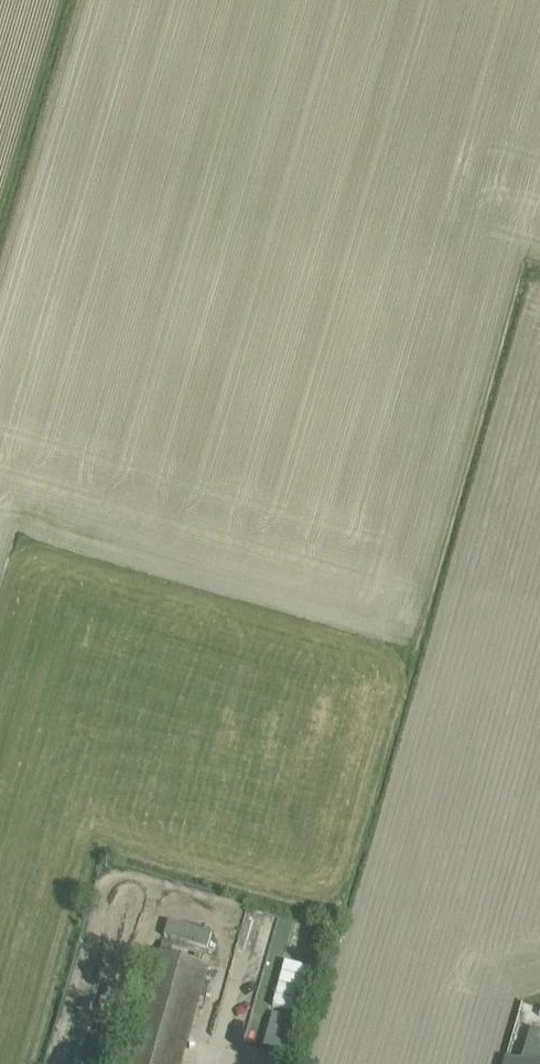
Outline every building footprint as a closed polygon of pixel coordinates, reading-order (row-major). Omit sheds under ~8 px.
[(124,1063),(180,1063),(207,967),(155,952),(124,1063)]
